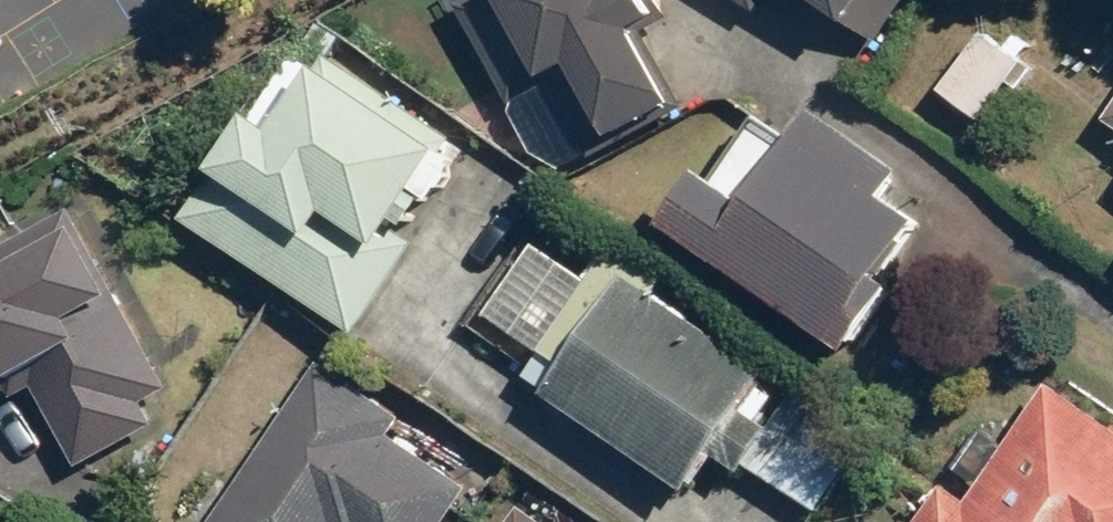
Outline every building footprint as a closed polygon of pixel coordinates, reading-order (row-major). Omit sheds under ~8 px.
[(617,138),(685,104),(647,29),(675,15),(667,0),(467,0),(465,1),(515,99),(580,66),(617,138)] [(767,0),(745,0),(760,11),(767,0)] [(881,39),(908,0),(824,0),(881,39)] [(943,88),(982,118),(1026,60),(987,31),(943,88)] [(188,220),(361,332),(422,239),(403,226),(463,136),(334,52),(321,71),(297,55),(188,220)] [(676,226),(862,350),(906,286),(891,276),(931,218),(892,192),(909,167),(822,109),(758,203),(713,172),(676,226)] [(35,379),(83,466),(158,425),(146,403),(175,387),(75,205),(0,246),(0,398),(35,379)] [(530,377),(696,488),(720,452),(746,470),(776,426),(750,409),(776,370),(662,294),(675,273),(626,241),(599,281),(541,243),(493,314),(548,350),(530,377)] [(217,521),(450,521),(473,486),(393,433),(406,414),(324,360),(217,521)] [(755,468),(833,519),(889,432),(811,381),(755,468)] [(1050,382),(970,501),(948,485),(923,521),(1112,521),(1112,424),(1050,382)] [(523,506),(512,521),(547,521),(523,506)]
